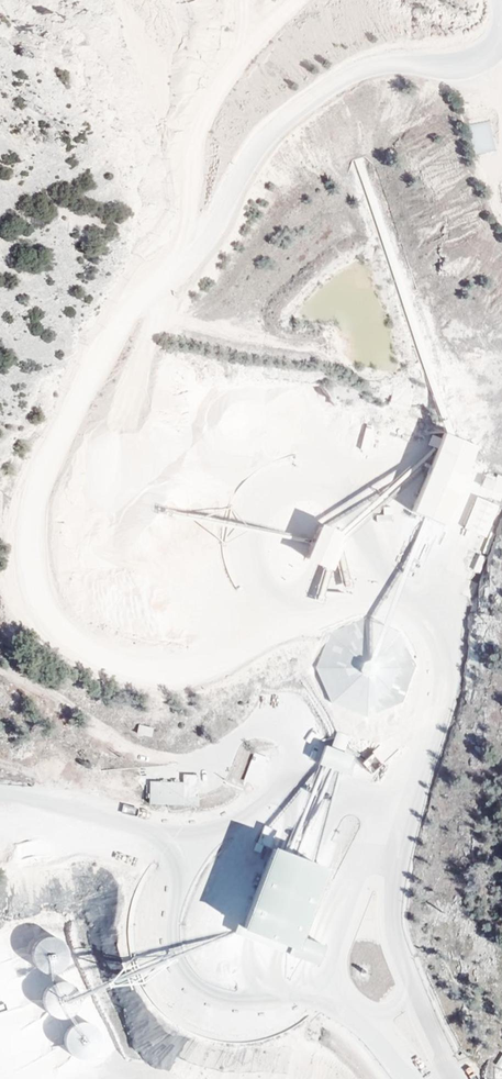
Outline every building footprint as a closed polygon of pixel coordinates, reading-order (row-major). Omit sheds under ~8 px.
[(490,131),(471,135),(475,152),(494,148),(490,131)] [(367,450),(373,428),(365,426),(359,448),(367,450)] [(406,508),(440,522),(461,470),(426,457),(406,508)] [(487,536),(501,501),(501,478),(478,468),(473,481),(477,482),(459,525),(487,536)] [(289,535),(284,547),(326,561),(314,597),(319,599),(339,540),(332,538),(337,523),(298,510),(290,535),(289,535)] [(477,555),(473,572),(481,574),(486,557),(477,555)] [(462,597),(469,599),(471,586),(465,584),(462,597)] [(404,702),(417,666),(402,632),(366,619),(331,634),(318,670),(334,704),(369,718),(404,702)] [(150,736),(152,727),(137,723),(135,732),(150,736)] [(315,758),(319,740),(309,739),(306,756),(315,758)] [(342,772),(350,752),(322,740),(314,759),(342,772)] [(271,758),(256,753),(245,782),(261,787),(271,758)] [(185,783),(152,781),(151,804),(199,806),(199,776),(185,775),(185,783)] [(322,866),(273,848),(243,927),(292,946),(322,866)] [(36,963),(62,965),(64,940),(38,938),(36,963)] [(61,1020),(66,1053),(95,1049),(90,1015),(61,1020)]
